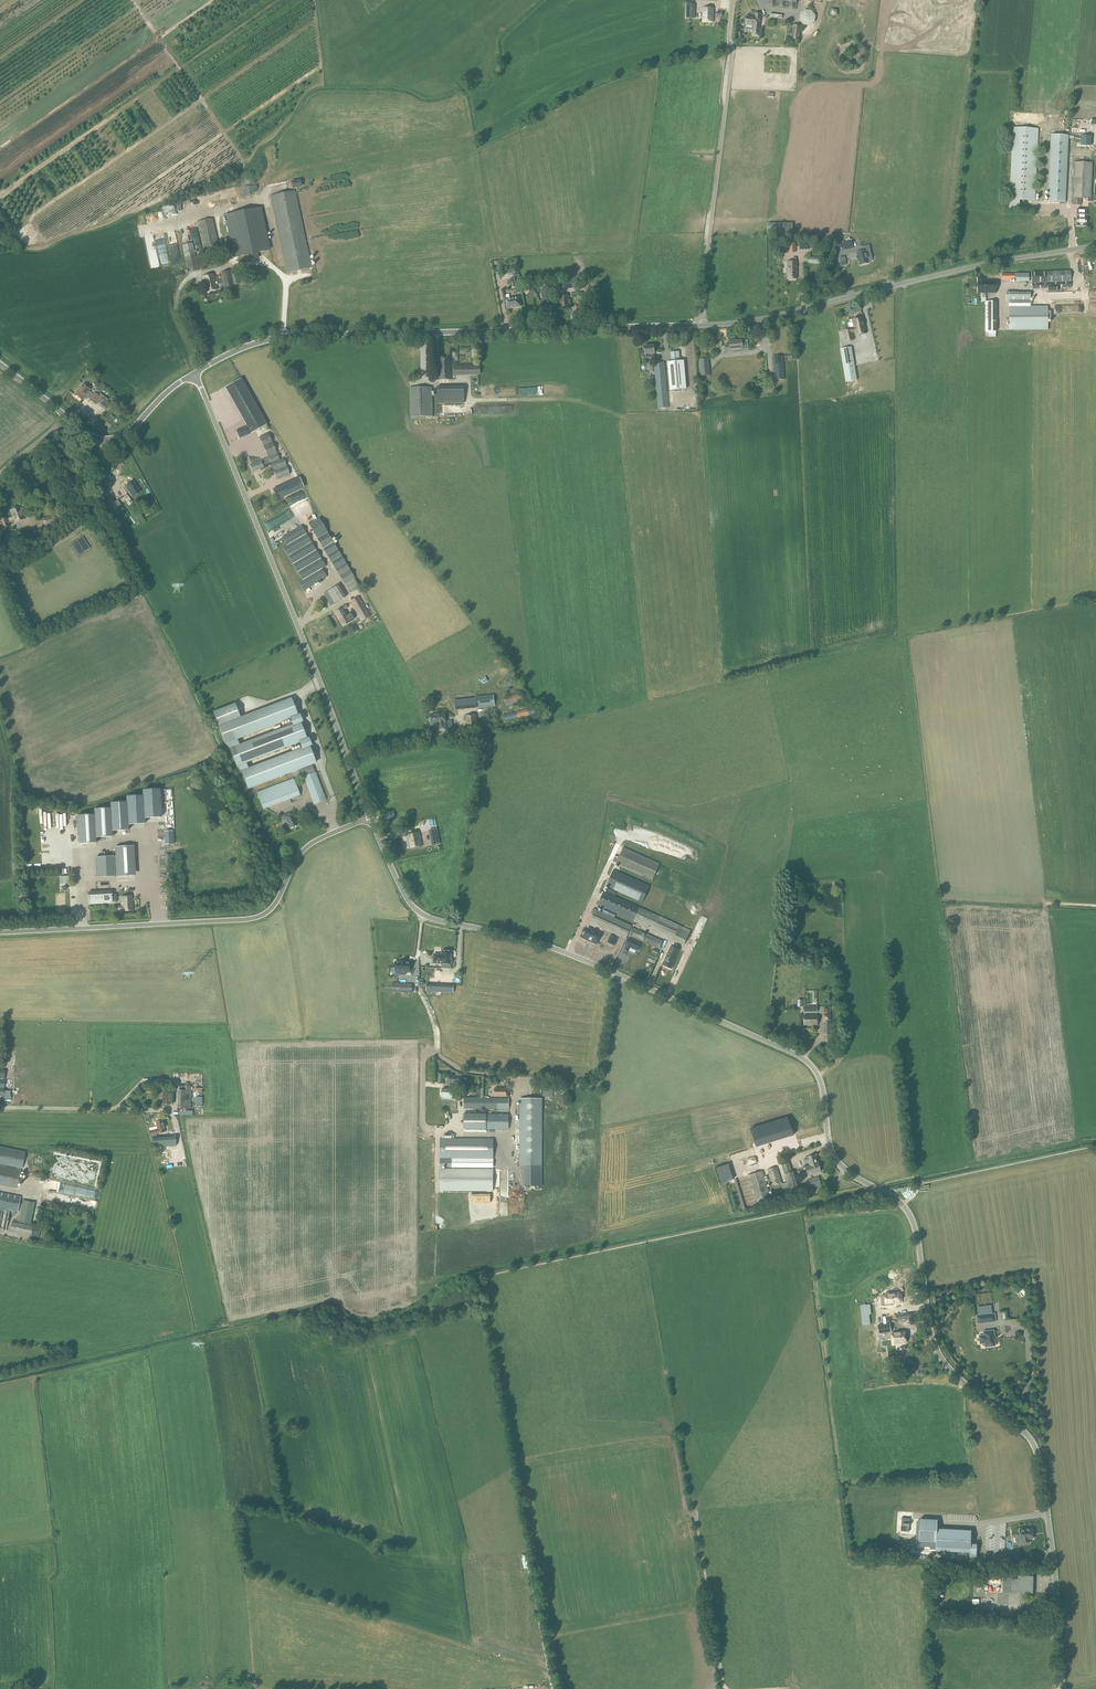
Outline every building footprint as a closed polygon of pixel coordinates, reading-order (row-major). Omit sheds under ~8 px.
[(789,9),(796,9),(797,0),(777,0),(790,2),(789,9)] [(685,18),(695,18),(695,4),(686,4),(685,18)] [(702,22),(714,22),(714,8),(703,8),(702,22)] [(760,26),(761,14),(755,13),(754,18),(749,17),(749,16),(748,15),(747,15),(745,17),(744,18),(745,19),(746,19),(745,30),(752,31),(753,25),(752,35),(760,36),(761,27),(760,26)] [(801,27),(799,25),(795,25),(793,26),(791,39),(793,41),(797,41),(799,40),(801,27)] [(1035,201),(1039,128),(1013,127),(1009,207),(1019,208),(1020,200),(1035,201)] [(1051,135),(1049,157),(1047,202),(1066,203),(1068,158),(1067,158),(1068,135),(1051,135)] [(1092,163),(1074,162),(1072,205),(1081,205),(1081,198),(1088,199),(1088,201),(1093,201),(1093,195),(1091,195),(1092,163)] [(294,191),(271,196),(287,273),(311,268),(294,191)] [(258,252),(261,252),(269,250),(260,208),(248,211),(226,216),(235,257),(246,255),(247,260),(259,258),(258,252)] [(1085,208),(1077,209),(1077,214),(1080,214),(1080,218),(1078,218),(1078,226),(1089,225),(1088,217),(1084,217),(1084,214),(1085,214),(1085,208)] [(204,252),(219,249),(213,218),(197,222),(204,252)] [(853,248),(851,241),(842,243),(844,250),(853,248)] [(193,243),(182,245),(188,273),(199,270),(193,243)] [(862,251),(856,253),(859,265),(868,263),(867,262),(871,261),(868,246),(861,247),(862,251)] [(206,270),(222,267),(220,258),(204,262),(206,270)] [(797,279),(797,262),(788,262),(788,279),(797,279)] [(222,279),(215,281),(214,275),(202,277),(206,292),(217,289),(216,285),(223,284),(224,288),(234,286),(234,285),(239,284),(236,270),(220,273),(222,279)] [(1071,281),(1070,271),(1031,272),(1032,289),(1047,288),(1048,292),(1057,292),(1057,288),(1071,288),(1071,281)] [(1029,282),(1029,273),(1002,273),(1002,280),(1015,280),(1015,282),(1029,282)] [(510,277),(512,288),(520,287),(519,282),(520,281),(519,276),(510,277)] [(978,276),(978,293),(996,293),(996,280),(985,280),(985,276),(978,276)] [(577,278),(564,278),(564,289),(578,289),(577,278)] [(552,288),(542,289),(542,306),(552,306),(552,288)] [(1011,293),(1011,292),(1006,292),(1006,302),(1030,302),(1030,293),(1011,293)] [(571,307),(571,300),(569,300),(569,295),(560,296),(560,307),(571,307)] [(506,300),(508,309),(521,307),(519,298),(506,300)] [(996,302),(986,302),(986,321),(996,321),(996,302)] [(1048,306),(1009,306),(1009,345),(1048,345),(1048,306)] [(879,316),(869,318),(875,349),(882,348),(880,338),(883,338),(879,316)] [(866,333),(863,317),(852,319),(854,328),(843,330),(846,342),(853,340),(852,333),(855,332),(856,336),(866,333)] [(735,340),(730,341),(730,345),(725,345),(726,352),(734,351),(734,350),(748,349),(748,340),(735,341),(735,340)] [(644,346),(645,358),(654,358),(654,354),(655,354),(654,346),(644,346)] [(840,349),(845,382),(856,381),(851,347),(840,349)] [(878,367),(891,367),(891,352),(880,352),(880,356),(877,356),(878,367)] [(856,357),(858,365),(866,362),(864,355),(856,357)] [(786,366),(785,356),(772,357),(775,380),(785,379),(784,366),(786,366)] [(439,366),(440,380),(451,380),(450,365),(450,358),(440,358),(440,366),(439,366)] [(699,360),(701,376),(710,376),(708,359),(699,360)] [(684,361),(668,362),(670,390),(686,389),(684,361)] [(658,409),(669,408),(664,362),(654,363),(658,409)] [(454,376),(480,375),(480,365),(454,365),(454,376)] [(226,387),(248,426),(237,430),(240,438),(252,433),(267,425),(241,378),(226,387)] [(89,391),(90,389),(83,384),(74,395),(82,401),(84,398),(86,400),(88,398),(90,400),(89,400),(96,405),(101,398),(95,393),(93,394),(89,391)] [(100,393),(106,386),(103,384),(97,390),(100,393)] [(464,386),(437,387),(438,403),(465,403),(464,386)] [(432,387),(409,387),(410,417),(433,416),(432,387)] [(105,411),(111,404),(105,399),(99,405),(105,411)] [(483,404),(483,413),(497,412),(496,404),(483,404)] [(249,442),(252,441),(256,451),(261,449),(262,453),(271,449),(267,439),(260,442),(256,432),(246,436),(249,442)] [(264,468),(263,466),(271,463),(268,457),(261,460),(250,465),(253,472),(264,468)] [(99,480),(110,475),(107,470),(97,475),(99,480)] [(262,484),(257,472),(253,473),(257,486),(262,484)] [(298,477),(292,480),(296,489),(303,486),(298,477)] [(140,492),(133,481),(126,486),(133,497),(140,492)] [(124,510),(118,500),(114,502),(112,499),(105,503),(107,506),(106,507),(108,511),(109,510),(111,513),(117,510),(119,513),(124,510)] [(10,526),(9,523),(14,521),(15,523),(25,519),(20,507),(10,511),(12,516),(7,518),(6,516),(0,518),(0,525),(2,529),(10,526)] [(56,522),(54,515),(43,518),(45,526),(56,522)] [(317,538),(327,532),(319,519),(309,525),(317,538)] [(282,537),(287,545),(283,548),(302,580),(298,582),(303,591),(322,580),(327,577),(322,569),(326,567),(301,526),(295,530),(282,537)] [(327,532),(317,538),(345,584),(355,578),(327,532)] [(7,546),(19,540),(15,533),(5,537),(7,543),(5,543),(7,546)] [(324,594),(331,606),(346,597),(338,586),(327,592),(324,594)] [(371,617),(359,596),(350,601),(362,622),(371,617)] [(338,619),(345,615),(343,611),(348,608),(345,605),(337,609),(338,611),(335,613),(338,619)] [(345,615),(338,619),(342,625),(345,623),(345,625),(354,620),(351,613),(345,616),(345,615)] [(507,706),(518,704),(517,701),(522,699),(521,693),(505,697),(507,706)] [(454,700),(455,710),(477,708),(495,706),(494,695),(476,696),(476,698),(454,700)] [(235,704),(214,712),(225,744),(230,749),(237,766),(241,771),(248,789),(316,763),(309,747),(311,746),(309,739),(306,739),(300,723),(302,722),(300,715),(298,716),(291,699),(240,718),(235,704)] [(505,721),(538,713),(536,707),(504,715),(505,721)] [(437,725),(438,731),(446,731),(445,714),(436,714),(435,716),(430,716),(431,725),(437,725)] [(467,728),(477,727),(476,715),(465,716),(467,728)] [(326,799),(316,772),(304,777),(314,804),(326,799)] [(300,795),(293,779),(257,793),(263,809),(300,795)] [(162,817),(160,789),(144,790),(145,796),(128,797),(128,802),(112,803),(112,808),(95,809),(95,815),(78,815),(80,843),(97,843),(96,837),(113,836),(113,831),(129,830),(129,825),(146,824),(146,818),(162,817)] [(284,815),(285,819),(283,820),(283,822),(284,826),(286,826),(288,825),(289,829),(298,825),(294,817),(297,816),(295,811),(284,815)] [(437,834),(436,829),(430,830),(432,840),(438,839),(437,834)] [(174,844),(173,831),(164,831),(165,845),(174,844)] [(422,846),(419,833),(408,835),(410,848),(422,846)] [(624,845),(616,865),(652,881),(661,862),(624,845)] [(130,847),(116,847),(116,857),(96,857),(97,877),(131,875),(130,847)] [(614,869),(606,886),(642,902),(650,886),(614,869)] [(806,891),(795,889),(794,896),(805,898),(806,891)] [(111,891),(88,892),(89,904),(112,903),(111,891)] [(634,921),(640,908),(604,891),(598,905),(634,921)] [(132,896),(121,897),(122,906),(119,906),(119,911),(122,911),(133,911),(132,896)] [(640,908),(634,921),(648,928),(650,925),(654,927),(653,930),(674,939),(673,940),(684,945),(691,930),(640,908)] [(791,915),(801,916),(802,910),(792,908),(791,915)] [(628,935),(660,949),(663,941),(632,927),(632,925),(596,909),(589,923),(626,940),(628,935)] [(597,943),(601,934),(587,928),(583,938),(591,942),(592,941),(597,943)] [(629,937),(624,948),(629,951),(631,947),(638,950),(641,942),(629,937)] [(680,950),(671,946),(662,965),(671,969),(680,950)] [(786,954),(797,956),(798,949),(786,947),(786,954)] [(442,955),(434,954),(434,963),(442,964),(451,964),(452,963),(452,960),(451,959),(452,952),(442,951),(442,955)] [(396,962),(396,971),(399,971),(398,975),(402,975),(403,975),(405,975),(405,971),(410,972),(410,963),(405,962),(401,961),(401,962),(396,962)] [(414,979),(433,979),(433,966),(414,966),(414,979)] [(410,984),(403,984),(392,983),(386,983),(385,988),(392,988),(391,992),(412,993),(413,984),(410,984)] [(453,992),(454,985),(427,984),(427,991),(453,992)] [(783,1018),(783,1009),(769,1009),(769,1018),(783,1018)] [(804,1015),(804,1026),(817,1025),(817,1015),(804,1015)] [(463,1076),(449,1075),(449,1083),(458,1084),(458,1086),(462,1087),(462,1085),(463,1076)] [(192,1086),(179,1086),(179,1108),(191,1108),(192,1086)] [(163,1104),(170,1104),(173,1104),(173,1092),(170,1092),(170,1091),(167,1091),(167,1092),(163,1092),(163,1104)] [(417,1105),(426,1105),(426,1097),(417,1097),(417,1105)] [(509,1099),(464,1099),(464,1109),(509,1109),(509,1099)] [(542,1099),(520,1099),(520,1166),(542,1166),(542,1099)] [(456,1113),(447,1113),(448,1126),(457,1126),(456,1113)] [(464,1114),(464,1129),(509,1129),(509,1114),(464,1114)] [(149,1131),(150,1136),(151,1139),(152,1139),(153,1145),(164,1144),(164,1147),(176,1146),(175,1136),(157,1138),(157,1134),(165,1132),(162,1120),(161,1120),(161,1119),(159,1118),(157,1119),(156,1120),(157,1121),(156,1122),(158,1129),(149,1131)] [(753,1129),(757,1144),(793,1134),(788,1119),(753,1129)] [(464,1135),(463,1139),(440,1138),(440,1158),(493,1158),(494,1135),(464,1135)] [(17,1189),(25,1151),(0,1146),(0,1185),(17,1189)] [(507,1160),(507,1148),(499,1147),(499,1159),(507,1160)] [(163,1177),(181,1174),(176,1151),(167,1153),(170,1170),(162,1172),(163,1177)] [(806,1162),(808,1162),(810,1165),(805,1166),(808,1176),(817,1173),(821,1171),(816,1155),(807,1158),(805,1158),(806,1162)] [(781,1165),(784,1175),(792,1172),(789,1163),(781,1165)] [(773,1187),(782,1184),(777,1167),(767,1170),(773,1187)] [(440,1169),(440,1191),(493,1191),(493,1169),(440,1169)] [(772,1202),(763,1171),(747,1176),(757,1207),(772,1202)] [(787,1183),(791,1197),(800,1194),(793,1172),(792,1172),(784,1175),(787,1183)] [(821,1185),(819,1177),(806,1181),(808,1189),(821,1185)] [(781,1185),(786,1198),(791,1197),(787,1183),(781,1185)] [(6,1231),(10,1211),(18,1212),(21,1197),(0,1193),(0,1230),(6,1231)] [(31,1224),(35,1203),(23,1200),(19,1222),(31,1224)] [(33,1227),(33,1226),(12,1222),(10,1232),(31,1236),(31,1235),(33,1227)] [(33,1227),(31,1235),(38,1237),(40,1228),(33,1227)] [(1018,1289),(1025,1297),(1029,1293),(1022,1285),(1018,1289)] [(891,1293),(888,1294),(888,1295),(887,1295),(887,1300),(884,1300),(885,1304),(891,1303),(891,1302),(899,1301),(898,1294),(892,1294),(891,1293)] [(994,1314),(977,1316),(978,1323),(995,1321),(994,1314)] [(890,1324),(877,1325),(878,1334),(891,1333),(890,1324)] [(993,1331),(984,1332),(984,1335),(979,1336),(980,1344),(985,1343),(985,1347),(995,1346),(993,1331)] [(907,1343),(906,1332),(893,1333),(894,1344),(907,1343)] [(976,1557),(977,1544),(971,1544),(972,1531),(937,1529),(937,1520),(920,1519),(919,1541),(936,1542),(935,1551),(970,1553),(970,1557),(976,1557)] [(1033,1539),(1032,1528),(1019,1529),(1020,1535),(1020,1540),(1021,1540),(1022,1543),(1029,1542),(1029,1539),(1033,1539)] [(1010,1556),(1009,1556),(1009,1554),(1003,1554),(1003,1555),(994,1555),(994,1562),(1010,1563),(1010,1556)] [(1010,1593),(1010,1591),(1017,1591),(1017,1593),(1032,1593),(1032,1576),(1017,1576),(1017,1579),(1010,1579),(1010,1577),(1002,1577),(1002,1578),(1002,1593),(1001,1593),(1010,1593)]
